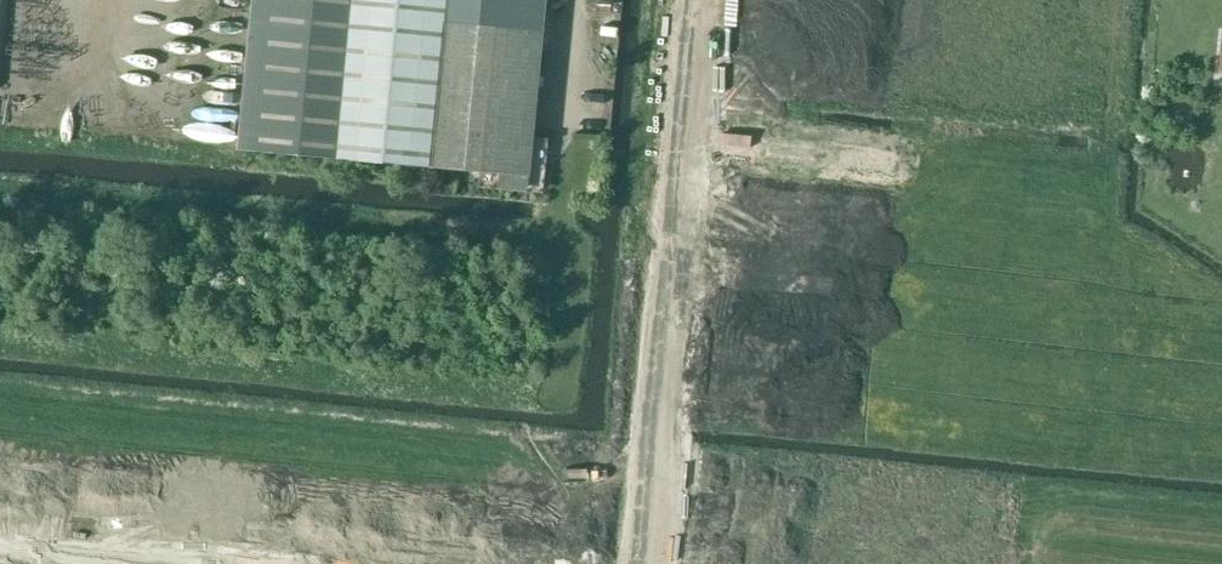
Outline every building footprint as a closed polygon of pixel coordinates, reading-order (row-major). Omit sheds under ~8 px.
[(239,150),(337,159),(352,0),(253,0),(239,150)] [(446,23),(448,0),(352,0),(337,159),(432,168),(446,23)] [(546,0),(448,0),(446,23),(432,168),(529,177),(546,0)]
